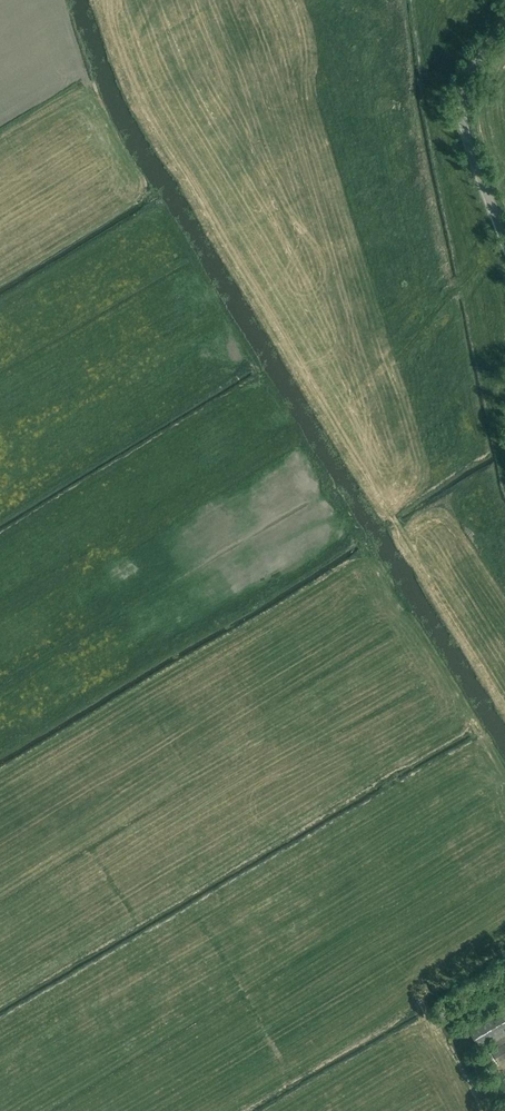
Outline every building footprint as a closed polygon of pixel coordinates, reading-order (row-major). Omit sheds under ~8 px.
[(499,1012),(468,1030),(480,1050),(488,1045),(491,1052),(485,1055),(491,1066),(497,1062),(499,1066),(504,1062),(504,1022),(499,1012)]
